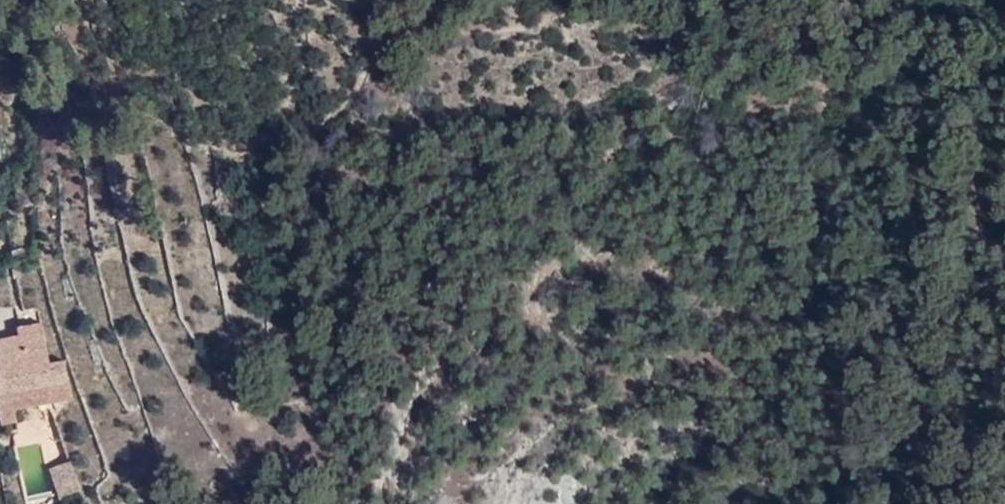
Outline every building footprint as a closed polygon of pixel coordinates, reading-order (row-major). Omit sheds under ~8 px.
[(2,371),(5,389),(0,390),(0,411),(2,426),(16,424),(14,412),(72,402),(65,363),(50,365),(43,325),(20,329),(22,336),(0,340),(0,358),(2,371)] [(48,468),(59,498),(82,490),(71,460),(48,468)]
